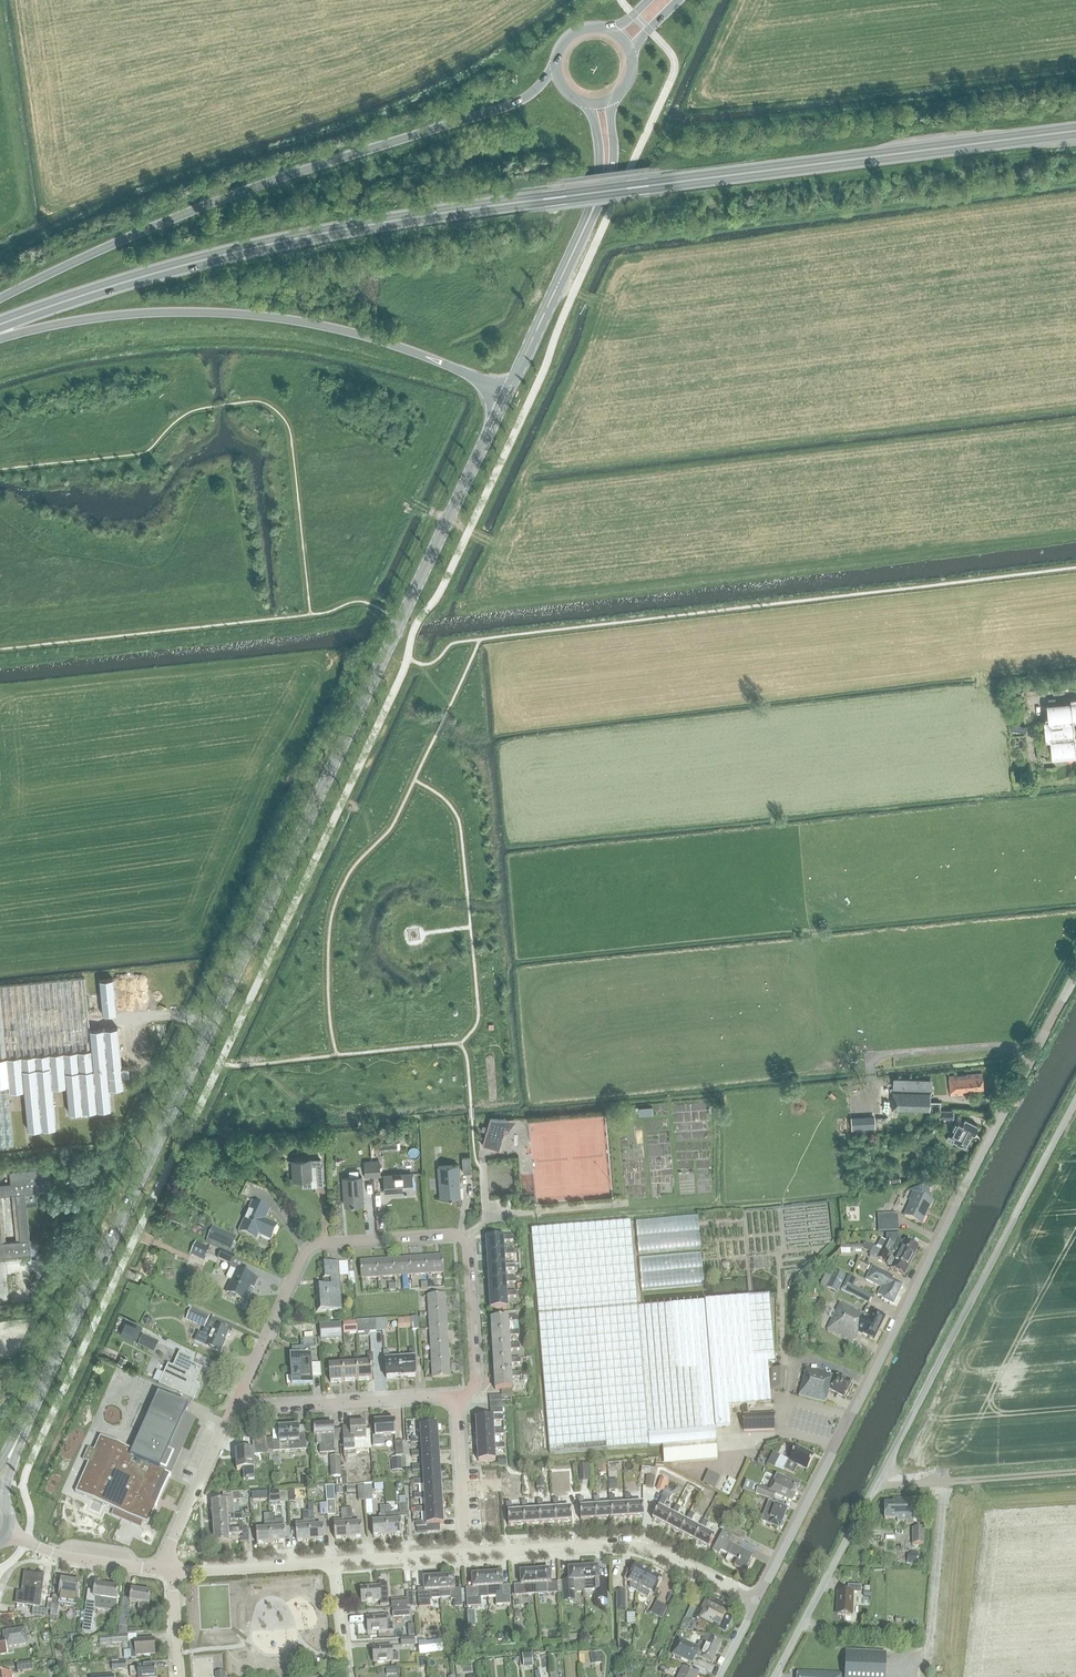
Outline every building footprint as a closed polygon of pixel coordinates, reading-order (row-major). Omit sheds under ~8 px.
[(1070,700),(1070,704),(1048,706),(1049,723),(1045,723),(1047,740),(1051,740),(1053,757),(1075,754),(1075,699),(1070,700)] [(14,1145),(9,1092),(10,1092),(24,1091),(28,1131),(55,1128),(52,1088),(66,1087),(69,1113),(111,1109),(109,1089),(123,1088),(122,1074),(122,1075),(129,1074),(128,1066),(122,1067),(121,1067),(117,1028),(89,1030),(84,978),(0,986),(0,1146),(14,1145)] [(99,980),(102,1015),(116,1013),(113,979),(99,980)] [(983,1089),(981,1074),(949,1077),(951,1096),(961,1095),(961,1092),(983,1089)] [(894,1080),(893,1089),(924,1090),(925,1081),(894,1080)] [(892,1092),(891,1110),(929,1111),(929,1110),(929,1102),(930,1094),(892,1092)] [(718,1137),(717,1119),(687,1120),(687,1111),(692,1111),(691,1107),(696,1107),(695,1097),(678,1098),(679,1130),(684,1130),(697,1130),(698,1138),(718,1137)] [(943,1108),(942,1100),(933,1101),(933,1109),(943,1108)] [(874,1116),(851,1117),(851,1130),(875,1129),(874,1116)] [(963,1122),(957,1118),(948,1135),(954,1138),(953,1141),(964,1147),(972,1134),(973,1135),(977,1126),(965,1119),(963,1122)] [(515,1120),(490,1119),(489,1124),(482,1145),(498,1150),(505,1128),(508,1129),(515,1120)] [(341,1141),(363,1140),(363,1133),(340,1134),(341,1141)] [(400,1150),(399,1138),(374,1140),(375,1152),(400,1150)] [(247,1154),(253,1151),(249,1143),(243,1146),(247,1154)] [(471,1173),(470,1157),(462,1158),(463,1173),(471,1173)] [(321,1166),(320,1159),(292,1161),(293,1181),(302,1180),(302,1187),(311,1186),(311,1179),(310,1167),(315,1166),(317,1186),(323,1185),(322,1166),(321,1166)] [(379,1160),(371,1161),(372,1177),(380,1177),(379,1160)] [(364,1178),(372,1177),(371,1161),(363,1161),(364,1178)] [(460,1198),(457,1165),(438,1166),(440,1199),(460,1198)] [(30,1255),(29,1241),(29,1240),(25,1194),(45,1192),(43,1169),(9,1172),(11,1184),(0,1185),(0,1196),(15,1195),(20,1241),(3,1242),(0,1214),(0,1258),(30,1255)] [(701,1179),(716,1179),(715,1169),(700,1169),(701,1179)] [(412,1193),(411,1174),(383,1175),(385,1194),(412,1193)] [(889,1175),(890,1183),(900,1182),(900,1174),(889,1175)] [(362,1205),(360,1178),(342,1179),(343,1206),(362,1205)] [(911,1202),(904,1217),(920,1225),(932,1202),(931,1201),(928,1188),(910,1191),(910,1192),(913,1193),(909,1201),(911,1202)] [(270,1210),(251,1202),(238,1232),(256,1240),(258,1236),(270,1242),(277,1225),(265,1220),(270,1210)] [(700,1249),(697,1215),(635,1221),(638,1254),(700,1249)] [(537,1309),(637,1300),(630,1221),(530,1229),(537,1309)] [(898,1222),(877,1223),(878,1232),(898,1231),(898,1222)] [(236,1237),(212,1226),(206,1239),(231,1250),(236,1237)] [(485,1239),(486,1253),(504,1252),(504,1250),(503,1241),(513,1241),(512,1236),(502,1236),(502,1232),(496,1232),(497,1238),(485,1239)] [(877,1246),(876,1248),(879,1250),(882,1251),(887,1254),(889,1255),(890,1252),(897,1256),(910,1262),(917,1247),(904,1241),(903,1243),(898,1241),(898,1234),(885,1235),(886,1241),(884,1242),(881,1239),(877,1247),(877,1246)] [(209,1248),(196,1242),(190,1254),(203,1260),(209,1248)] [(235,1257),(221,1250),(217,1258),(231,1265),(235,1257)] [(504,1252),(486,1253),(487,1267),(505,1266),(505,1264),(504,1255),(514,1255),(513,1250),(504,1250),(504,1252)] [(879,1250),(875,1258),(877,1259),(884,1262),(887,1256),(890,1258),(887,1265),(891,1267),(890,1270),(903,1276),(910,1262),(897,1256),(890,1252),(889,1255),(887,1254),(882,1251),(879,1250)] [(703,1286),(700,1252),(638,1257),(641,1291),(703,1286)] [(425,1257),(426,1274),(443,1273),(442,1255),(425,1257)] [(425,1257),(409,1258),(410,1275),(426,1274),(425,1257)] [(410,1275),(409,1258),(392,1259),(393,1276),(410,1275)] [(392,1259),(376,1260),(377,1278),(393,1276),(392,1259)] [(377,1278),(376,1260),(359,1261),(361,1279),(377,1278)] [(730,1266),(729,1263),(727,1261),(723,1261),(721,1264),(722,1267),(724,1269),(728,1269),(730,1266)] [(341,1309),(337,1263),(322,1264),(323,1279),(321,1280),(322,1286),(316,1287),(318,1311),(341,1309)] [(505,1266),(487,1267),(488,1281),(506,1280),(506,1278),(505,1269),(514,1269),(514,1263),(505,1264),(505,1266)] [(243,1301),(254,1278),(236,1270),(231,1267),(226,1277),(232,1280),(226,1293),(243,1301)] [(893,1277),(872,1267),(865,1280),(881,1288),(877,1296),(882,1298),(881,1299),(892,1305),(902,1285),(891,1280),(893,1277)] [(844,1277),(834,1272),(826,1288),(837,1293),(844,1277)] [(856,1280),(847,1275),(841,1288),(845,1289),(844,1292),(852,1296),(868,1303),(872,1296),(853,1287),(856,1280)] [(506,1280),(488,1281),(489,1295),(507,1294),(506,1292),(506,1283),(515,1283),(515,1277),(506,1278),(506,1280)] [(507,1294),(489,1295),(490,1309),(507,1308),(507,1297),(516,1297),(516,1291),(506,1292),(507,1294)] [(427,1296),(428,1313),(445,1312),(444,1295),(427,1296)] [(637,1300),(537,1309),(549,1454),(648,1446),(649,1447),(662,1446),(663,1463),(717,1459),(714,1429),(715,1429),(715,1427),(729,1426),(728,1406),(763,1403),(770,1403),(767,1362),(774,1362),(769,1296),(704,1301),(637,1306),(637,1300)] [(863,1314),(840,1302),(826,1330),(827,1332),(851,1343),(856,1332),(873,1340),(884,1317),(866,1308),(863,1314)] [(209,1316),(191,1308),(186,1320),(204,1328),(209,1316)] [(446,1328),(445,1312),(428,1313),(429,1329),(446,1328)] [(509,1333),(509,1331),(508,1322),(518,1322),(517,1316),(507,1317),(507,1319),(490,1320),(491,1334),(509,1333)] [(223,1323),(211,1318),(206,1330),(204,1329),(202,1334),(198,1332),(192,1346),(202,1351),(204,1346),(219,1353),(225,1341),(224,1341),(227,1332),(220,1329),(223,1323)] [(375,1319),(376,1332),(386,1331),(385,1319),(375,1319)] [(357,1333),(356,1321),(340,1322),(341,1334),(357,1333)] [(141,1330),(125,1323),(124,1326),(127,1327),(123,1336),(136,1341),(141,1330)] [(340,1324),(320,1325),(321,1339),(341,1338),(340,1324)] [(430,1345),(447,1344),(446,1328),(429,1329),(430,1345)] [(509,1333),(491,1334),(492,1348),(510,1347),(510,1345),(509,1336),(518,1336),(518,1330),(509,1331),(509,1333)] [(149,1350),(154,1339),(143,1334),(138,1345),(149,1350)] [(301,1341),(301,1338),(301,1348),(292,1349),(294,1375),(291,1375),(292,1385),(287,1385),(287,1386),(312,1384),(309,1348),(315,1348),(314,1340),(301,1341)] [(430,1345),(431,1362),(448,1361),(447,1344),(430,1345)] [(510,1347),(492,1348),(493,1362),(510,1361),(510,1359),(510,1350),(519,1350),(519,1344),(510,1345),(510,1347)] [(409,1359),(399,1360),(400,1378),(415,1377),(413,1359),(414,1359),(414,1349),(408,1350),(409,1359)] [(400,1378),(399,1360),(389,1360),(388,1351),(383,1351),(383,1361),(384,1361),(386,1379),(400,1378)] [(194,1359),(179,1352),(172,1367),(167,1365),(159,1383),(158,1385),(193,1401),(193,1399),(199,1385),(195,1383),(202,1369),(192,1364),(194,1359)] [(368,1363),(358,1364),(357,1364),(358,1381),(372,1380),(371,1362),(372,1362),(371,1354),(367,1354),(368,1363)] [(344,1382),(358,1381),(357,1364),(358,1364),(357,1355),(353,1355),(354,1364),(344,1365),(343,1365),(344,1382)] [(330,1383),(344,1382),(343,1365),(344,1365),(344,1356),(339,1356),(340,1365),(329,1366),(330,1383)] [(123,1366),(126,1360),(120,1357),(117,1364),(123,1366)] [(510,1361),(493,1362),(494,1376),(511,1375),(511,1373),(511,1364),(520,1364),(520,1358),(510,1359),(510,1361)] [(449,1377),(448,1361),(431,1362),(432,1378),(449,1377)] [(784,1368),(771,1368),(770,1390),(784,1390),(784,1368)] [(830,1376),(806,1370),(799,1396),(804,1397),(825,1402),(828,1390),(843,1397),(850,1382),(838,1376),(836,1380),(830,1376)] [(511,1375),(494,1376),(494,1390),(512,1389),(512,1380),(512,1379),(512,1378),(520,1378),(520,1372),(511,1373),(511,1375)] [(529,1381),(528,1372),(520,1372),(520,1378),(521,1382),(529,1381)] [(186,1407),(157,1394),(132,1451),(100,1436),(75,1493),(148,1525),(155,1509),(156,1509),(156,1508),(155,1508),(157,1504),(152,1502),(165,1474),(170,1476),(170,1475),(168,1474),(175,1458),(177,1459),(195,1419),(183,1414),(186,1407)] [(502,1413),(501,1395),(489,1396),(490,1414),(502,1413)] [(774,1431),(773,1414),(742,1415),(743,1432),(774,1431)] [(493,1432),(493,1430),(493,1421),(502,1421),(502,1416),(491,1416),(492,1418),(475,1419),(476,1433),(493,1432)] [(407,1418),(408,1430),(417,1430),(417,1418),(407,1418)] [(395,1435),(394,1421),(373,1423),(374,1436),(372,1436),(373,1446),(384,1446),(383,1436),(395,1435)] [(365,1429),(365,1422),(349,1424),(349,1428),(350,1430),(342,1431),(344,1452),(344,1457),(355,1456),(354,1452),(354,1451),(356,1451),(369,1450),(369,1431),(365,1431),(365,1429)] [(333,1435),(333,1425),(313,1426),(314,1437),(316,1436),(316,1445),(319,1445),(320,1453),(333,1453),(332,1435),(333,1435)] [(410,1444),(420,1443),(420,1440),(437,1439),(437,1425),(431,1426),(419,1427),(420,1437),(420,1438),(410,1438),(410,1444)] [(279,1442),(272,1442),(272,1450),(272,1451),(273,1451),(305,1449),(304,1427),(298,1427),(278,1428),(279,1442)] [(493,1432),(476,1433),(477,1447),(494,1446),(494,1444),(494,1435),(503,1435),(503,1430),(493,1430),(493,1432)] [(421,1455),(438,1454),(437,1439),(420,1440),(420,1443),(420,1452),(411,1452),(411,1457),(421,1457),(421,1455)] [(267,1451),(266,1440),(252,1441),(253,1451),(235,1452),(236,1470),(242,1470),(243,1480),(253,1479),(253,1469),(253,1454),(266,1454),(266,1451),(267,1451)] [(402,1456),(402,1441),(394,1442),(395,1456),(402,1456)] [(494,1446),(477,1447),(478,1461),(495,1460),(495,1449),(504,1449),(504,1444),(494,1444),(494,1446)] [(788,1461),(784,1469),(793,1474),(793,1473),(797,1466),(806,1470),(813,1456),(791,1445),(788,1450),(792,1453),(788,1461)] [(774,1468),(780,1455),(773,1452),(767,1464),(774,1468)] [(422,1469),(439,1468),(438,1454),(421,1455),(421,1457),(421,1465),(412,1466),(412,1472),(422,1471),(422,1469)] [(340,1478),(340,1457),(332,1457),(333,1478),(340,1478)] [(391,1458),(392,1472),(401,1471),(401,1457),(391,1458)] [(590,1480),(589,1464),(578,1465),(579,1481),(590,1480)] [(422,1483),(440,1482),(439,1468),(422,1469),(422,1471),(422,1480),(413,1480),(413,1485),(423,1485),(422,1483)] [(710,1470),(705,1481),(717,1487),(722,1475),(710,1470)] [(646,1475),(645,1486),(653,1487),(654,1476),(647,1475),(646,1475)] [(789,1480),(776,1475),(774,1481),(773,1481),(769,1490),(759,1486),(746,1481),(743,1489),(755,1494),(772,1501),(774,1494),(791,1502),(799,1484),(790,1480),(789,1480)] [(303,1486),(311,1486),(310,1477),(302,1478),(303,1486)] [(666,1480),(659,1478),(656,1489),(663,1491),(666,1480)] [(544,1491),(543,1480),(536,1480),(536,1491),(544,1491)] [(414,1499),(423,1499),(423,1496),(441,1496),(440,1482),(422,1483),(423,1485),(423,1494),(414,1494),(414,1499)] [(363,1486),(364,1501),(372,1501),(371,1485),(363,1486)] [(333,1501),(332,1488),(325,1489),(326,1501),(333,1501)] [(287,1492),(287,1502),(294,1502),(294,1489),(286,1489),(287,1492)] [(253,1499),(266,1498),(266,1491),(252,1492),(253,1499)] [(287,1503),(287,1502),(287,1492),(279,1492),(280,1503),(287,1503)] [(232,1514),(234,1514),(233,1501),(241,1500),(240,1495),(232,1495),(222,1495),(223,1501),(212,1502),(213,1516),(232,1515),(232,1514)] [(423,1496),(423,1499),(424,1507),(414,1508),(415,1513),(424,1513),(424,1511),(442,1510),(441,1496),(423,1496)] [(626,1505),(627,1518),(643,1517),(642,1503),(630,1504),(629,1497),(624,1497),(625,1505),(626,1505)] [(611,1506),(611,1519),(627,1518),(626,1505),(625,1505),(614,1506),(614,1498),(608,1498),(609,1506),(611,1506)] [(912,1524),(912,1498),(891,1498),(891,1503),(884,1503),(884,1519),(896,1519),(896,1521),(905,1521),(905,1524),(912,1524)] [(595,1507),(596,1520),(611,1519),(611,1506),(609,1506),(599,1507),(598,1499),(593,1499),(593,1507),(595,1507)] [(580,1521),(596,1520),(595,1507),(593,1507),(583,1508),(582,1500),(577,1500),(578,1508),(579,1508),(580,1521)] [(672,1515),(671,1514),(662,1509),(665,1503),(660,1500),(657,1507),(656,1507),(658,1508),(652,1519),(666,1527),(672,1515)] [(554,1509),(555,1522),(571,1521),(570,1508),(558,1509),(557,1501),(552,1502),(552,1509),(554,1509)] [(539,1510),(539,1523),(555,1522),(554,1509),(552,1509),(542,1510),(541,1502),(536,1503),(537,1510),(539,1510)] [(775,1504),(768,1502),(761,1521),(768,1524),(767,1524),(779,1529),(787,1508),(775,1504)] [(523,1511),(524,1524),(539,1523),(539,1510),(537,1510),(526,1511),(526,1504),(521,1504),(521,1511),(523,1511)] [(508,1525),(524,1524),(523,1511),(521,1511),(511,1512),(510,1505),(505,1505),(505,1513),(507,1513),(508,1525)] [(386,1536),(384,1507),(379,1507),(380,1515),(378,1515),(379,1522),(372,1523),(373,1537),(386,1536)] [(390,1507),(384,1507),(386,1536),(401,1535),(400,1521),(392,1521),(392,1515),(391,1515),(390,1507)] [(672,1515),(666,1527),(680,1534),(686,1522),(684,1522),(675,1517),(679,1510),(674,1508),(671,1514),(672,1515)] [(334,1539),(347,1538),(345,1509),(340,1510),(341,1517),(342,1517),(342,1521),(333,1522),(334,1539)] [(345,1509),(347,1538),(361,1537),(360,1523),(352,1524),(351,1509),(345,1509)] [(424,1513),(425,1521),(415,1522),(416,1527),(426,1526),(426,1525),(427,1525),(443,1524),(442,1510),(424,1511),(424,1513)] [(309,1541),(307,1512),(302,1512),(303,1523),(295,1524),(296,1541),(309,1541)] [(307,1512),(309,1541),(323,1540),(322,1526),(315,1526),(314,1520),(313,1520),(313,1512),(307,1512)] [(227,1528),(227,1521),(242,1520),(242,1514),(234,1515),(234,1514),(232,1514),(232,1515),(213,1516),(213,1529),(227,1528)] [(268,1515),(270,1543),(285,1542),(283,1525),(275,1526),(274,1514),(268,1515)] [(270,1543),(268,1515),(263,1515),(264,1530),(256,1530),(257,1544),(270,1543)] [(686,1522),(680,1534),(694,1541),(700,1529),(698,1529),(689,1524),(693,1517),(688,1515),(684,1522),(686,1522)] [(700,1529),(694,1541),(708,1549),(714,1537),(703,1531),(707,1524),(702,1522),(698,1529),(700,1529)] [(723,1531),(722,1532),(742,1543),(742,1542),(746,1534),(727,1525),(726,1526),(723,1531)] [(227,1528),(213,1529),(214,1544),(228,1543),(227,1534),(233,1534),(233,1528),(227,1528)] [(249,1542),(248,1528),(241,1528),(242,1537),(234,1537),(235,1543),(249,1542)] [(922,1528),(912,1528),(912,1543),(922,1543),(922,1528)] [(722,1532),(712,1551),(718,1554),(720,1551),(737,1560),(733,1567),(746,1573),(749,1565),(747,1564),(752,1555),(739,1549),(742,1543),(722,1532),(722,1533),(722,1532)] [(909,1563),(917,1564),(917,1555),(909,1555),(909,1563)] [(630,1589),(638,1593),(648,1572),(634,1565),(629,1576),(626,1574),(623,1580),(630,1583),(629,1586),(630,1589)] [(598,1567),(582,1568),(583,1591),(594,1590),(595,1597),(598,1600),(598,1606),(606,1605),(606,1589),(605,1579),(598,1579),(598,1567)] [(574,1591),(583,1591),(582,1568),(567,1569),(568,1581),(562,1582),(563,1602),(575,1601),(574,1591)] [(525,1595),(535,1594),(534,1571),(519,1572),(520,1584),(513,1585),(514,1595),(525,1595)] [(549,1571),(534,1571),(535,1594),(557,1593),(557,1582),(550,1582),(549,1571)] [(662,1579),(648,1572),(638,1593),(647,1598),(649,1593),(657,1596),(659,1591),(656,1590),(662,1579)] [(15,1604),(32,1606),(31,1615),(45,1617),(46,1610),(38,1609),(43,1576),(24,1573),(21,1593),(16,1592),(15,1604)] [(501,1574),(485,1575),(487,1597),(496,1597),(496,1605),(510,1604),(508,1585),(502,1586),(501,1574)] [(487,1597),(485,1575),(471,1576),(472,1588),(465,1588),(467,1607),(480,1606),(479,1598),(487,1597)] [(453,1577),(438,1578),(439,1598),(450,1598),(450,1600),(454,1599),(454,1607),(462,1606),(460,1588),(454,1589),(453,1577)] [(439,1598),(438,1578),(423,1579),(423,1590),(417,1590),(418,1607),(429,1607),(428,1599),(431,1599),(439,1598)] [(694,1586),(682,1579),(679,1585),(691,1592),(694,1586)] [(80,1583),(61,1580),(59,1594),(58,1597),(59,1597),(58,1605),(76,1607),(78,1596),(80,1583)] [(108,1584),(94,1582),(93,1591),(87,1590),(83,1624),(93,1625),(95,1609),(115,1612),(116,1602),(118,1588),(108,1587),(108,1584)] [(379,1585),(379,1586),(360,1588),(361,1602),(380,1601),(380,1602),(380,1606),(388,1605),(387,1584),(379,1584),(379,1585)] [(861,1585),(847,1585),(847,1592),(838,1591),(837,1615),(852,1615),(852,1593),(861,1593),(861,1585)] [(150,1592),(131,1590),(130,1599),(123,1598),(119,1626),(126,1627),(129,1603),(138,1604),(138,1610),(148,1611),(148,1605),(150,1592)] [(625,1591),(616,1591),(615,1609),(625,1609),(625,1591)] [(406,1598),(406,1606),(414,1606),(413,1592),(405,1592),(406,1598)] [(724,1603),(707,1595),(704,1601),(705,1602),(700,1610),(697,1609),(697,1608),(691,1605),(680,1629),(693,1631),(698,1622),(712,1629),(713,1627),(725,1633),(733,1617),(727,1614),(728,1612),(721,1609),(724,1603)] [(667,1607),(656,1601),(650,1613),(661,1618),(667,1607)] [(414,1606),(406,1606),(406,1607),(406,1608),(391,1609),(392,1618),(410,1616),(414,1615),(414,1606)] [(390,1624),(389,1616),(385,1617),(385,1616),(366,1618),(367,1633),(392,1631),(391,1624),(390,1624)] [(25,1628),(2,1632),(3,1640),(0,1640),(0,1655),(7,1654),(6,1647),(27,1644),(25,1628)] [(678,1639),(672,1655),(692,1663),(695,1656),(711,1663),(721,1641),(705,1634),(700,1644),(699,1643),(697,1648),(678,1639)] [(127,1642),(127,1635),(99,1636),(99,1644),(127,1642)] [(414,1646),(414,1637),(400,1638),(400,1646),(414,1646)] [(154,1654),(153,1639),(134,1640),(134,1642),(130,1642),(131,1658),(135,1658),(135,1656),(154,1654)] [(443,1651),(442,1639),(433,1640),(434,1652),(443,1651)] [(427,1653),(426,1642),(417,1643),(418,1654),(427,1653)] [(391,1654),(391,1647),(372,1648),(373,1662),(393,1661),(393,1662),(397,1661),(397,1654),(391,1654)] [(845,1651),(844,1676),(886,1676),(887,1652),(845,1651)] [(601,1664),(599,1652),(590,1653),(591,1665),(601,1664)] [(531,1654),(522,1655),(523,1666),(533,1665),(531,1654)] [(33,1670),(32,1661),(16,1663),(17,1672),(33,1670)] [(125,1669),(125,1661),(111,1662),(112,1670),(125,1669)] [(471,1672),(471,1664),(462,1665),(462,1673),(471,1672)] [(155,1665),(137,1666),(137,1668),(130,1669),(130,1676),(137,1675),(137,1676),(155,1676),(155,1665)] [(677,1676),(697,1676),(698,1675),(682,1667),(677,1676)]
